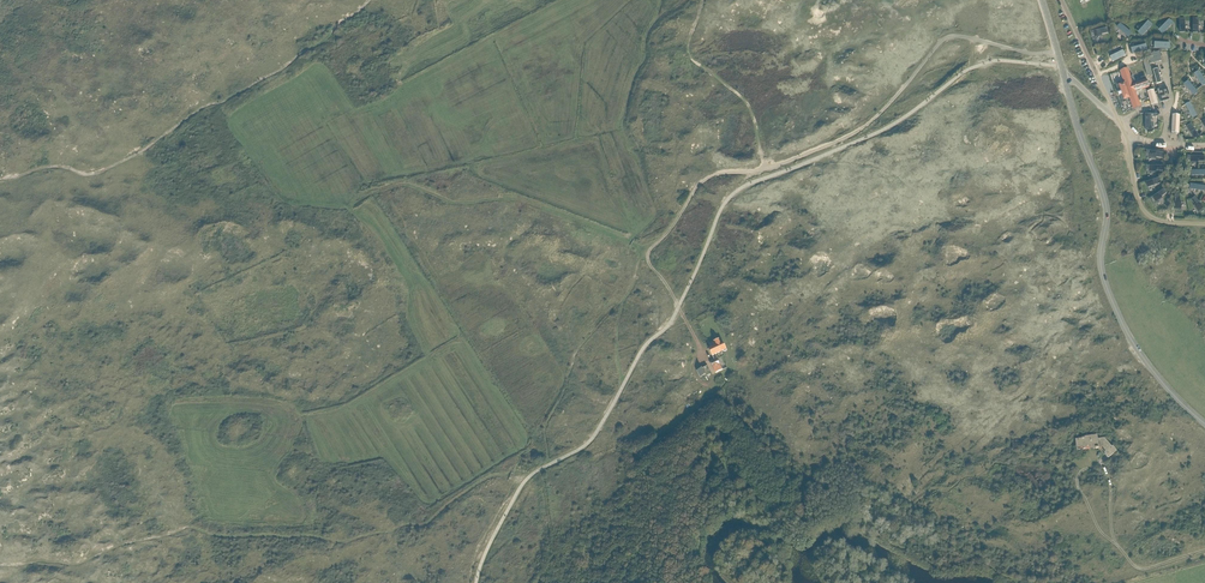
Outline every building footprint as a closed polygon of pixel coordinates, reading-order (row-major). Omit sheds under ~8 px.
[(1174,23),(1170,20),(1160,30),(1164,34),(1174,23)] [(1153,24),(1149,21),(1139,32),(1143,36),(1153,24)] [(1130,36),(1133,32),(1122,23),(1118,27),(1130,36)] [(1094,31),(1096,37),(1104,35),(1103,34),(1110,32),(1108,28),(1094,31)] [(1147,44),(1132,47),(1133,53),(1149,50),(1147,44)] [(1125,50),(1111,56),(1113,62),(1127,55),(1125,50)] [(1160,51),(1147,54),(1150,64),(1161,61),(1163,60),(1163,58),(1161,58),(1160,57),(1161,56),(1160,51)] [(1148,59),(1143,61),(1147,75),(1147,76),(1150,75),(1150,77),(1153,76),(1152,73),(1148,59)] [(1119,82),(1116,83),(1122,103),(1126,102),(1125,99),(1130,98),(1134,110),(1141,107),(1138,101),(1141,100),(1139,92),(1142,91),(1142,89),(1149,87),(1145,76),(1141,78),(1142,81),(1133,84),(1132,83),(1135,82),(1133,76),(1130,77),(1127,69),(1121,71),(1125,83),(1120,84),(1119,82)] [(1200,70),(1196,72),(1203,86),(1204,84),(1204,79),(1204,76),(1200,70)] [(1197,90),(1189,80),(1185,83),(1190,89),(1194,95),(1198,91),(1197,90)] [(1167,87),(1157,90),(1161,102),(1171,100),(1167,87)] [(1154,90),(1147,92),(1151,105),(1158,103),(1154,90)] [(1191,101),(1186,104),(1193,118),(1198,116),(1191,101)] [(1172,115),(1171,133),(1179,133),(1180,122),(1180,115),(1172,115)] [(1199,136),(1192,123),(1187,126),(1195,139),(1199,136)] [(1165,152),(1151,150),(1150,157),(1158,158),(1158,156),(1164,157),(1165,152)] [(1161,183),(1159,177),(1146,181),(1148,187),(1161,183)] [(1191,183),(1190,188),(1204,191),(1204,185),(1191,183)] [(1166,193),(1163,190),(1154,197),(1157,201),(1163,198),(1162,197),(1166,193)] [(1199,212),(1204,208),(1196,196),(1192,199),(1196,204),(1194,206),(1199,212)] [(715,345),(709,348),(712,356),(723,350),(724,352),(727,350),(724,343),(722,344),(719,338),(714,341),(715,345)] [(717,358),(710,361),(716,373),(723,370),(717,358)] [(700,377),(705,375),(702,368),(697,370),(700,377)] [(1084,438),(1075,439),(1076,448),(1090,446),(1090,449),(1099,448),(1102,447),(1106,451),(1104,453),(1108,458),(1117,451),(1113,446),(1112,446),(1104,438),(1098,438),(1097,434),(1084,436),(1084,438)]
